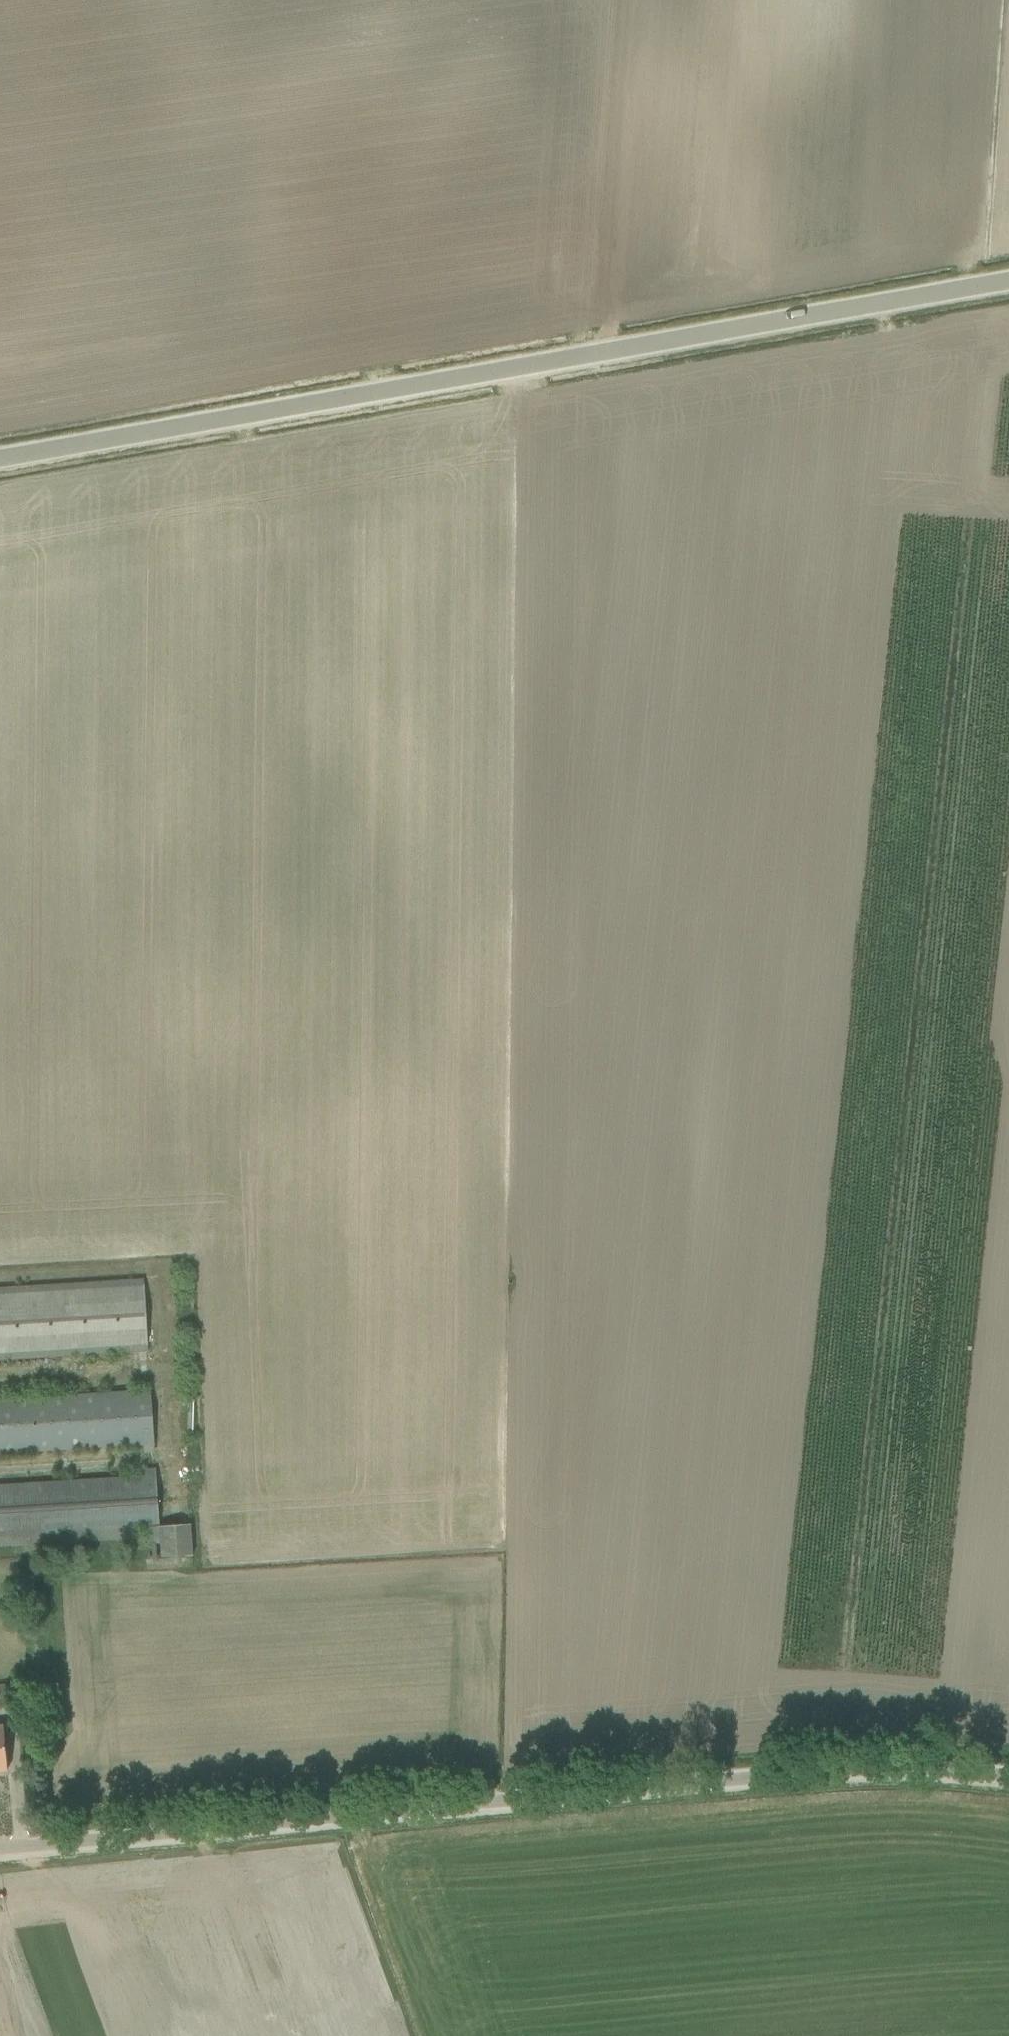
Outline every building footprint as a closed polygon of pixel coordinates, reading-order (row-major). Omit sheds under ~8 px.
[(147,1351),(143,1281),(0,1289),(0,1360),(147,1351)] [(143,1443),(153,1443),(150,1393),(0,1401),(0,1452),(143,1443)] [(140,1539),(139,1528),(147,1527),(159,1527),(155,1477),(145,1478),(0,1487),(0,1547),(140,1539)] [(192,1529),(161,1532),(162,1544),(163,1559),(194,1556),(192,1529)] [(16,1706),(13,1684),(0,1686),(0,1708),(16,1706)]
